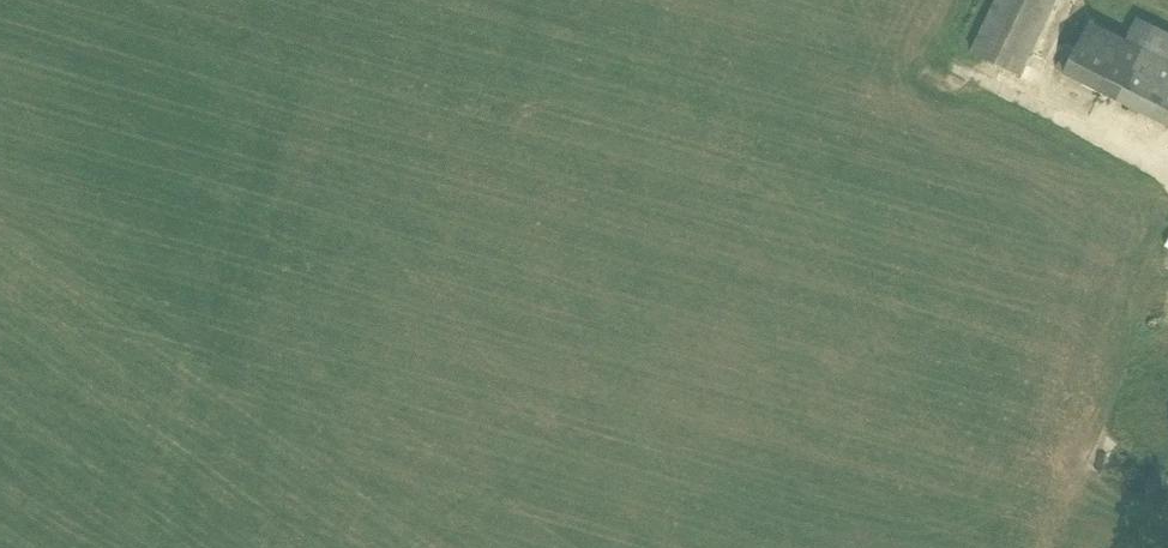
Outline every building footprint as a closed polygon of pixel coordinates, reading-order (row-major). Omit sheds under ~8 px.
[(969,53),(1020,77),(1058,0),(995,0),(969,53)] [(1136,17),(1125,39),(1091,22),(1076,50),(1067,46),(1055,69),(1167,128),(1167,33),(1136,17)]
